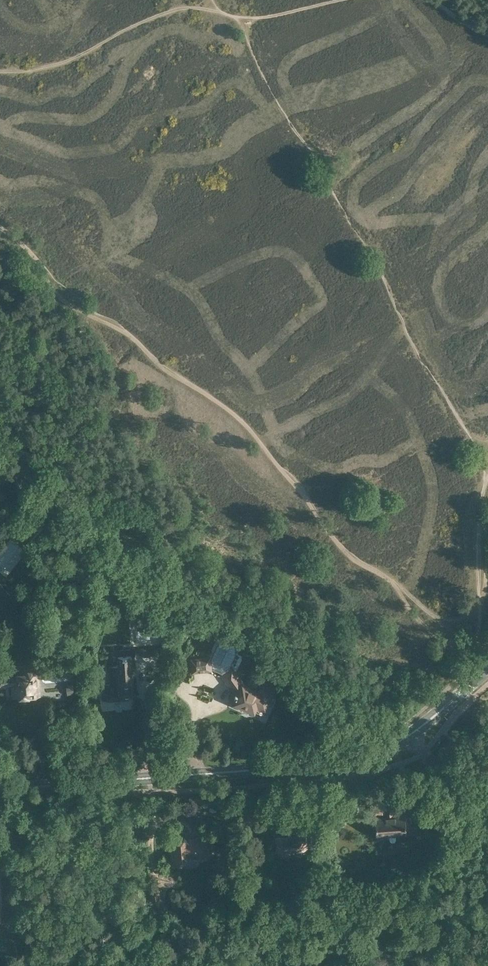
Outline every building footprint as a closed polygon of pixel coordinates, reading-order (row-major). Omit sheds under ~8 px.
[(11,598),(0,587),(0,588),(0,609),(11,598)] [(161,632),(162,647),(175,647),(174,631),(161,632)] [(211,658),(212,668),(221,672),(222,673),(230,667),(230,666),(236,654),(234,643),(225,639),(217,645),(211,658)] [(107,683),(108,684),(102,684),(102,700),(128,699),(128,694),(134,693),(131,648),(118,649),(118,664),(109,665),(110,683),(107,683)] [(212,668),(211,658),(211,655),(190,657),(192,672),(212,670),(212,668)] [(262,680),(259,679),(255,688),(246,684),(233,665),(230,667),(222,673),(220,674),(232,691),(228,701),(261,715),(267,703),(275,684),(262,678),(262,680)] [(0,676),(0,684),(12,682),(13,694),(20,694),(20,697),(22,699),(26,699),(28,697),(28,694),(38,694),(36,668),(23,669),(23,674),(10,675),(0,676)] [(375,816),(375,823),(374,824),(374,829),(376,830),(376,838),(388,837),(388,836),(407,834),(407,832),(411,832),(413,830),(413,825),(411,824),(410,804),(400,805),(400,814),(393,815),(393,813),(387,813),(387,815),(375,816)] [(279,836),(275,837),(277,851),(281,850),(308,848),(306,825),(293,826),(294,835),(279,836)] [(468,839),(478,835),(475,827),(465,831),(466,833),(465,834),(467,839),(468,839)] [(186,854),(196,853),(199,856),(207,855),(210,853),(214,848),(214,847),(213,839),(209,836),(208,836),(198,836),(196,839),(194,838),(188,839),(187,840),(184,837),(172,838),(173,845),(171,847),(171,855),(171,863),(170,862),(169,862),(173,865),(174,865),(178,865),(183,865),(182,863),(187,863),(186,854)] [(308,883),(308,890),(320,889),(319,882),(308,883)]
